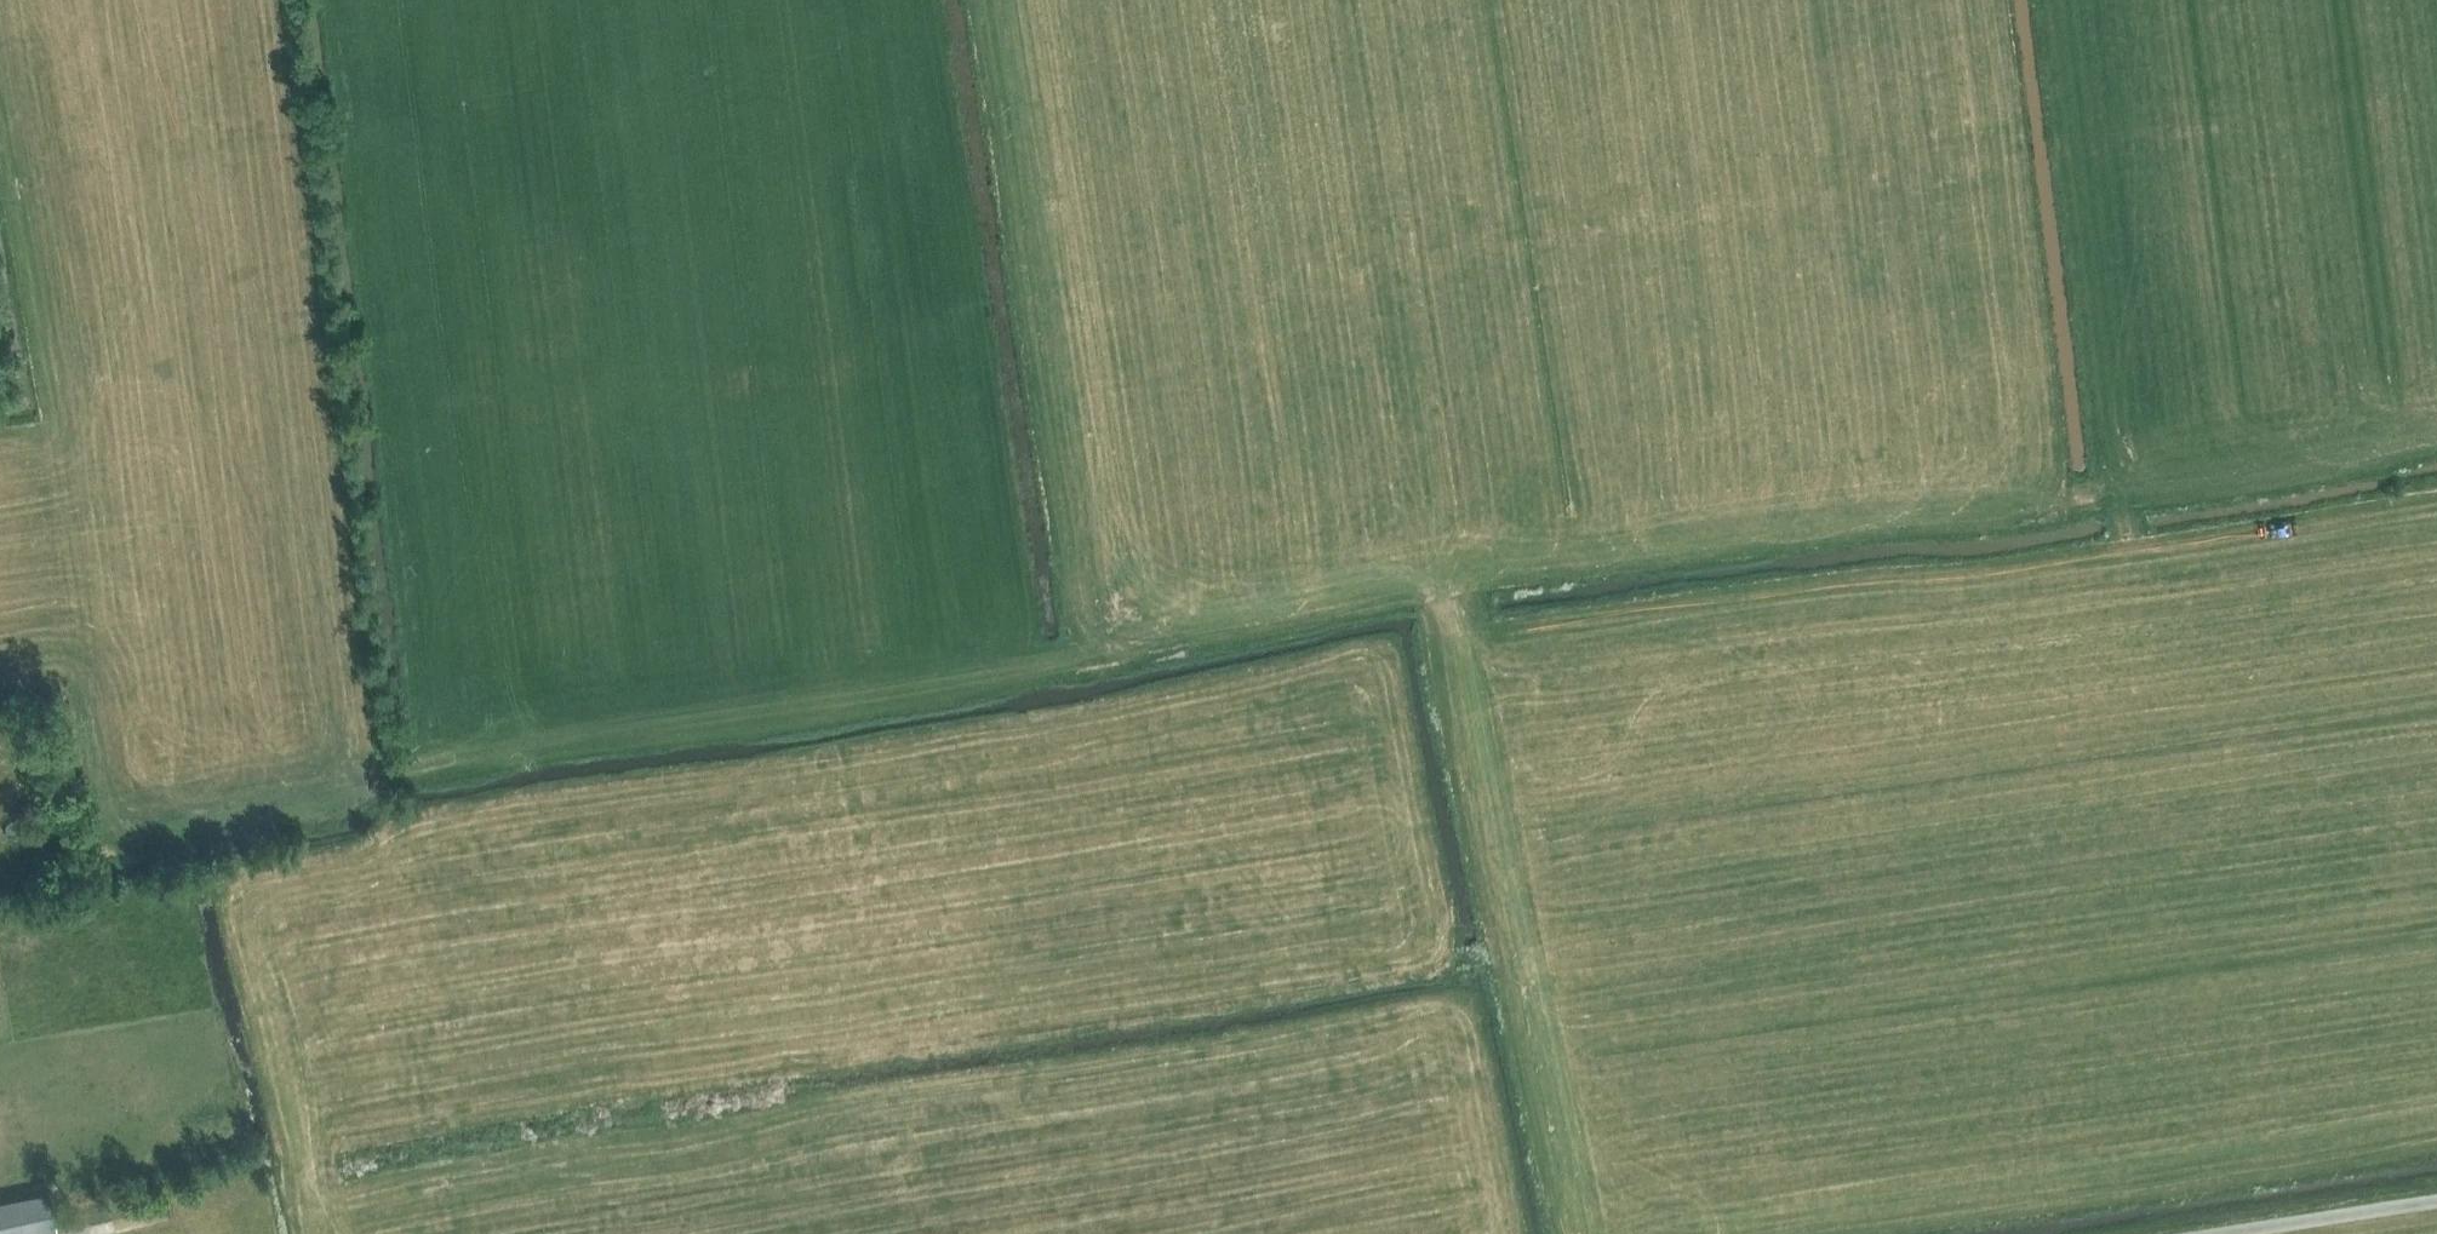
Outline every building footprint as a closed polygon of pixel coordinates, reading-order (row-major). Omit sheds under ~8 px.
[(60,1233),(53,1188),(0,1195),(0,1233),(58,1233),(60,1233)]
